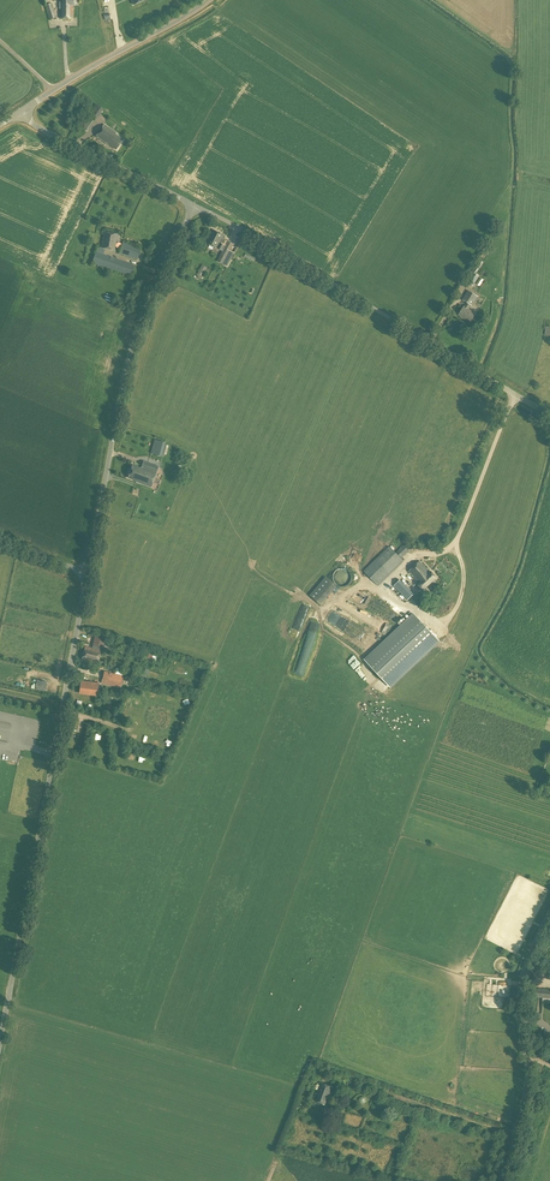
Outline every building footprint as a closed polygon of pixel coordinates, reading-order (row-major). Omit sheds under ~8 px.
[(77,0),(59,0),(59,18),(72,18),(72,5),(75,5),(75,3),(77,3),(77,0)] [(49,20),(55,18),(51,3),(45,5),(49,20)] [(108,4),(79,3),(79,13),(108,13),(108,4)] [(88,131),(103,110),(95,104),(80,125),(88,131)] [(116,150),(123,140),(115,134),(116,133),(104,125),(96,137),(108,146),(109,145),(116,150)] [(227,242),(222,240),(224,236),(213,230),(206,243),(217,249),(220,244),(225,246),(224,248),(221,255),(226,257),(230,251),(234,245),(227,242)] [(115,250),(117,235),(104,233),(102,248),(115,250)] [(137,260),(141,249),(123,242),(119,253),(137,260)] [(131,276),(135,266),(96,252),(92,263),(131,276)] [(479,259),(471,271),(474,273),(475,271),(477,272),(483,262),(479,259)] [(204,274),(207,267),(202,265),(199,271),(204,274)] [(473,286),(479,276),(474,273),(467,283),(473,286)] [(472,306),(478,297),(469,291),(463,300),(467,303),(459,315),(464,319),(465,318),(470,321),(475,314),(468,309),(471,305),(472,306)] [(161,456),(165,443),(154,440),(150,454),(161,456)] [(151,487),(158,466),(143,461),(141,468),(133,465),(128,478),(137,481),(136,482),(151,487)] [(401,558),(409,551),(406,548),(407,546),(405,544),(396,553),(389,546),(364,571),(378,586),(404,561),(401,558)] [(430,573),(419,562),(408,572),(418,582),(415,584),(417,586),(418,585),(423,591),(437,578),(431,572),(430,573)] [(342,587),(343,587),(345,586),(347,586),(348,585),(349,584),(350,583),(351,581),(351,580),(352,578),(352,576),(351,575),(351,573),(350,572),(349,571),(348,570),(346,569),(345,568),(343,568),(342,568),(340,568),(339,569),(337,570),(336,570),(335,572),(334,573),(333,574),(333,576),(333,577),(333,579),(333,581),(334,582),(335,583),(336,584),(337,585),(339,586),(340,587),(342,587)] [(321,605),(337,587),(325,577),(310,595),(321,605)] [(414,594),(400,580),(394,586),(407,600),(414,594)] [(391,688),(440,642),(414,613),(364,659),(391,688)] [(97,664),(100,650),(104,637),(92,634),(89,644),(93,645),(92,648),(85,646),(81,660),(97,664)] [(146,652),(145,660),(157,662),(158,653),(146,652)] [(140,668),(137,678),(145,681),(149,672),(140,668)] [(123,679),(124,676),(104,672),(101,683),(121,688),(123,679)] [(97,695),(98,683),(81,681),(80,693),(97,695)] [(539,988),(538,997),(549,998),(549,990),(539,988)] [(342,1084),(345,1076),(336,1073),(333,1081),(342,1084)] [(329,1098),(333,1087),(320,1082),(316,1093),(318,1094),(315,1101),(324,1104),(327,1098),(329,1098)] [(365,1095),(359,1098),(363,1104),(368,1101),(365,1095)]
